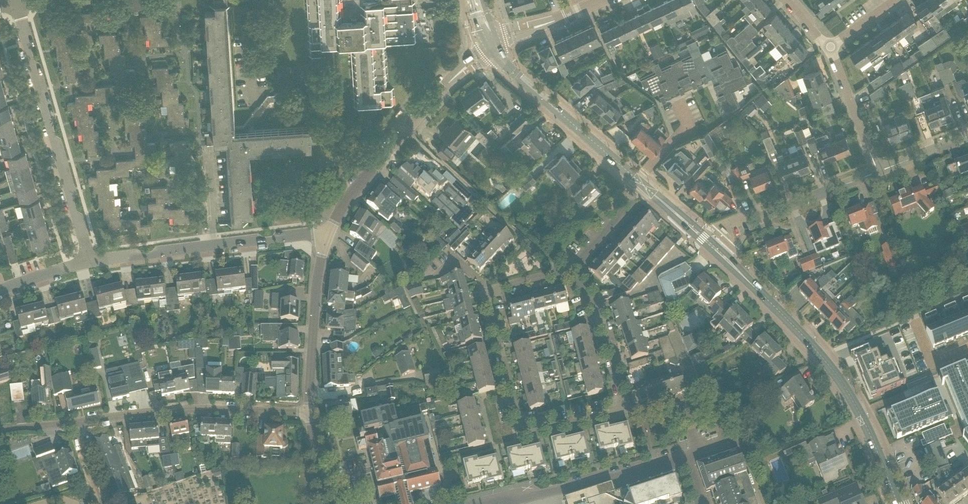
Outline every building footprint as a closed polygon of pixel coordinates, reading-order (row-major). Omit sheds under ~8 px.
[(147,0),(139,1),(139,0),(123,0),(123,3),(127,3),(128,10),(148,8),(147,0)] [(147,0),(148,8),(148,15),(156,15),(169,14),(168,6),(160,7),(159,0),(152,0),(147,0)] [(363,6),(360,7),(362,7),(363,22),(340,23),(339,0),(307,0),(311,56),(328,55),(333,54),(332,47),(351,46),(355,106),(352,106),(352,107),(359,106),(359,110),(376,109),(376,105),(395,104),(395,103),(392,104),(391,89),(394,89),(394,88),(385,89),(383,44),(417,42),(417,41),(414,41),(412,3),(409,3),(409,2),(400,2),(400,0),(382,0),(382,2),(363,3),(363,6)] [(515,10),(535,4),(534,0),(505,0),(506,2),(506,4),(507,4),(509,11),(514,9),(515,10)] [(665,18),(667,24),(682,17),(675,0),(667,0),(658,4),(665,18)] [(693,0),(675,0),(682,17),(683,17),(697,10),(695,4),(693,0)] [(747,3),(741,8),(745,13),(760,0),(744,0),(747,3)] [(745,13),(743,15),(746,18),(748,16),(752,20),(759,17),(770,7),(763,0),(760,0),(745,13)] [(831,0),(816,0),(823,10),(833,3),(831,0)] [(938,18),(937,17),(925,0),(915,7),(923,18),(927,16),(932,24),(939,19),(938,18)] [(937,17),(942,14),(938,8),(943,4),(940,0),(925,0),(937,17)] [(954,0),(940,0),(943,4),(947,10),(956,4),(954,0)] [(648,3),(642,6),(651,25),(665,18),(658,4),(650,8),(648,3)] [(702,3),(698,6),(706,16),(709,12),(702,3)] [(215,11),(205,12),(213,134),(209,134),(206,135),(207,145),(212,144),(214,144),(220,144),(229,143),(230,149),(234,222),(244,221),(244,216),(253,215),(249,153),(312,149),(311,138),(317,138),(316,127),(316,126),(316,127),(310,127),(248,131),(248,129),(247,126),(243,126),(235,127),(227,8),(227,5),(215,6),(215,11)] [(639,13),(630,18),(636,31),(651,25),(642,6),(637,9),(639,13)] [(709,12),(706,16),(713,25),(719,21),(716,17),(718,16),(712,10),(711,10),(709,12)] [(909,11),(898,19),(909,34),(914,31),(911,28),(917,23),(909,11)] [(86,20),(86,12),(74,13),(74,20),(67,21),(67,29),(87,28),(86,20)] [(768,28),(763,32),(764,32),(768,36),(772,32),(783,23),(775,13),(764,23),(768,28)] [(156,15),(148,15),(140,16),(140,24),(144,24),(145,31),(161,30),(161,22),(156,22),(156,15)] [(955,21),(960,29),(967,24),(963,16),(955,21)] [(619,17),(613,20),(622,38),(636,31),(630,18),(621,22),(619,17)] [(912,38),(909,34),(898,19),(889,26),(897,37),(902,34),(908,41),(912,38)] [(613,20),(599,27),(610,51),(616,48),(614,42),(622,38),(613,20)] [(67,29),(67,21),(55,21),(55,29),(46,29),(47,37),(51,37),(68,36),(67,29)] [(749,22),(734,36),(738,41),(754,26),(750,22),(749,22)] [(783,23),(772,32),(768,36),(775,45),(780,41),(791,32),(783,23)] [(583,28),(590,45),(600,40),(592,24),(583,28)] [(703,27),(705,33),(712,30),(709,24),(703,27)] [(720,34),(725,30),(720,24),(715,28),(720,34)] [(738,41),(730,47),(740,59),(745,55),(757,45),(752,39),(750,37),(758,31),(754,26),(738,41)] [(897,37),(889,26),(879,32),(887,44),(897,37)] [(950,36),(947,32),(944,27),(931,36),(937,45),(950,36)] [(947,32),(950,36),(957,31),(955,27),(947,32)] [(590,45),(583,28),(573,33),(581,49),(586,47),(588,51),(592,49),(590,45)] [(162,37),(161,30),(145,31),(145,39),(150,38),(150,46),(171,44),(170,36),(162,37)] [(784,46),(779,51),(782,55),(788,50),(799,41),(791,32),(780,41),(784,46)] [(879,32),(869,39),(878,51),(883,47),(886,52),(891,49),(887,44),(879,32)] [(104,48),(120,47),(120,40),(115,40),(115,33),(99,34),(99,42),(104,42),(104,48)] [(573,33),(564,37),(571,53),(581,49),(573,33)] [(68,36),(51,37),(52,45),(56,44),(57,51),(73,50),(72,42),(68,43),(68,36)] [(738,41),(734,36),(730,36),(725,40),(730,47),(738,41)] [(937,45),(931,36),(917,45),(919,48),(923,54),(937,45)] [(571,53),(564,37),(554,41),(562,58),(571,53)] [(695,39),(686,43),(687,46),(688,48),(689,48),(704,81),(705,82),(708,80),(708,79),(711,78),(712,81),(721,77),(711,55),(704,59),(695,39)] [(869,39),(860,46),(872,63),(873,64),(883,58),(878,51),(869,39)] [(799,41),(788,50),(795,59),(807,49),(799,41)] [(745,55),(740,59),(748,68),(753,64),(749,58),(764,46),(761,42),(757,45),(745,55)] [(540,48),(538,49),(541,55),(540,55),(543,61),(544,61),(546,66),(557,61),(549,44),(544,46),(543,45),(539,47),(540,48)] [(860,46),(850,53),(862,70),(872,63),(860,46)] [(121,55),(120,47),(104,48),(105,57),(109,57),(109,63),(125,62),(125,55),(121,55)] [(660,47),(651,51),(654,58),(663,54),(660,47)] [(681,58),(676,60),(689,88),(693,86),(694,87),(697,85),(697,86),(697,85),(697,84),(704,81),(689,48),(688,48),(692,55),(682,60),(681,58)] [(919,48),(913,52),(917,58),(923,54),(919,48)] [(721,77),(712,81),(714,84),(713,85),(715,88),(716,88),(743,75),(738,64),(734,66),(726,51),(717,55),(717,53),(711,55),(721,77)] [(333,54),(328,55),(329,67),(317,79),(316,78),(309,86),(310,86),(303,94),(281,95),(277,93),(273,96),(268,96),(259,107),(258,107),(252,115),(243,126),(247,126),(248,129),(256,118),(257,119),(263,111),(262,110),(270,101),(273,100),(277,102),(281,100),(305,98),(313,90),(314,90),(321,83),(320,82),(334,68),(333,54)] [(563,60),(557,63),(563,77),(564,75),(568,71),(566,67),(563,60)] [(658,62),(657,62),(673,95),(680,92),(681,93),(681,92),(684,91),(684,90),(689,88),(676,60),(670,63),(671,65),(661,69),(658,62)] [(898,60),(889,67),(889,68),(890,68),(894,74),(896,72),(904,67),(900,63),(898,60)] [(126,70),(125,62),(109,63),(110,72),(114,71),(114,78),(131,77),(135,77),(135,69),(126,70)] [(673,95),(657,62),(652,64),(656,72),(640,79),(644,87),(648,85),(653,94),(657,92),(662,101),(662,100),(662,101),(665,100),(666,100),(666,99),(673,95)] [(759,64),(750,71),(755,78),(759,74),(764,70),(765,70),(759,64)] [(78,65),(62,66),(62,74),(66,74),(67,81),(83,80),(83,72),(78,72),(78,65)] [(965,82),(965,81),(964,79),(962,79),(961,79),(956,81),(950,65),(944,68),(949,81),(953,80),(958,93),(959,94),(960,95),(962,95),(964,94),(967,103),(967,81),(965,82)] [(157,83),(173,81),(173,73),(168,74),(168,66),(152,67),(152,76),(157,75),(157,83)] [(572,83),(573,84),(572,85),(575,89),(576,88),(577,89),(580,92),(589,84),(593,89),(597,86),(603,83),(590,68),(585,71),(581,75),(581,74),(576,78),(576,79),(572,83)] [(890,68),(880,75),(880,76),(881,76),(884,80),(891,76),(894,74),(890,68)] [(949,81),(944,68),(938,70),(943,84),(949,81)] [(808,89),(825,83),(825,81),(826,79),(824,76),(823,76),(820,69),(803,75),(808,89)] [(764,70),(759,74),(763,79),(766,76),(768,75),(764,70)] [(613,71),(604,75),(607,82),(616,78),(613,71)] [(744,75),(743,75),(747,84),(754,80),(748,73),(744,75)] [(759,74),(755,78),(763,87),(771,83),(766,76),(763,79),(759,74)] [(743,75),(716,88),(719,94),(717,95),(717,96),(719,99),(720,99),(726,112),(738,106),(731,91),(747,84),(743,75)] [(880,75),(878,76),(870,81),(874,87),(884,80),(881,76),(880,76),(880,75)] [(131,77),(114,78),(115,85),(107,86),(107,94),(118,93),(121,93),(127,93),(127,85),(131,85),(131,77)] [(590,102),(601,111),(612,98),(615,96),(607,89),(625,81),(620,77),(597,86),(594,89),(598,92),(590,102)] [(785,78),(773,87),(785,98),(791,95),(785,78)] [(910,80),(903,83),(909,97),(915,95),(910,80)] [(174,88),(173,81),(157,83),(158,90),(162,90),(162,97),(178,96),(178,88),(174,88)] [(487,99),(497,112),(505,106),(486,81),(478,86),(478,85),(461,98),(471,112),(487,99)] [(825,83),(808,89),(810,94),(812,93),(815,102),(830,96),(825,83)] [(909,97),(903,83),(897,85),(903,99),(909,97)] [(882,85),(869,93),(871,99),(885,94),(882,85)] [(930,91),(934,100),(942,121),(953,117),(947,102),(950,101),(944,85),(930,91)] [(107,94),(107,86),(95,86),(96,94),(87,94),(88,102),(108,101),(107,94)] [(88,102),(87,94),(76,95),(76,102),(67,103),(68,111),(72,111),(88,110),(88,102)] [(763,96),(756,102),(762,108),(763,109),(770,103),(764,95),(763,96)] [(178,96),(162,97),(163,105),(167,105),(167,112),(184,110),(183,103),(179,103),(178,96)] [(612,98),(601,111),(611,120),(620,111),(615,107),(618,103),(612,98)] [(942,121),(934,100),(927,103),(927,101),(922,103),(930,125),(942,121)] [(831,102),(822,105),(820,106),(825,120),(837,115),(831,102)] [(750,103),(740,112),(743,115),(747,111),(751,115),(757,110),(751,103),(751,104),(750,103)] [(806,104),(797,107),(797,108),(800,115),(809,112),(806,104)] [(0,107),(0,120),(11,117),(8,105),(0,107)] [(653,105),(643,110),(647,117),(657,112),(653,105)] [(125,122),(141,121),(141,114),(136,114),(136,107),(120,108),(120,116),(124,116),(125,122)] [(631,109),(622,113),(625,119),(634,114),(631,109)] [(88,110),(72,111),(73,118),(77,118),(77,126),(94,124),(93,116),(89,116),(88,110)] [(184,110),(167,112),(168,120),(172,120),(173,127),(189,126),(188,117),(184,118),(184,110)] [(913,132),(909,123),(904,110),(898,112),(899,114),(894,116),(901,136),(913,132)] [(516,133),(524,126),(530,121),(521,112),(508,124),(516,133)] [(887,118),(886,116),(882,118),(890,141),(901,136),(894,116),(887,118)] [(11,117),(0,120),(0,131),(14,127),(11,117)] [(445,143),(437,151),(447,160),(448,159),(455,151),(458,155),(476,135),(474,134),(456,118),(451,125),(447,129),(446,128),(440,134),(448,140),(445,143)] [(642,120),(633,130),(633,132),(634,133),(631,137),(641,146),(651,135),(646,131),(650,126),(644,120),(642,120)] [(142,129),(141,121),(125,122),(125,131),(130,130),(130,137),(146,136),(146,128),(142,129)] [(727,123),(723,125),(724,126),(728,135),(734,132),(730,123),(728,124),(727,123)] [(94,124),(77,126),(78,133),(82,133),(83,140),(99,139),(98,131),(94,131),(94,124)] [(527,134),(522,129),(524,127),(524,126),(516,133),(505,144),(510,150),(517,143),(520,147),(525,142),(537,154),(550,143),(544,136),(540,132),(542,131),(536,125),(527,134)] [(14,127),(0,131),(0,142),(17,138),(14,127)] [(805,137),(801,127),(794,130),(800,143),(807,140),(805,137)] [(766,129),(760,132),(761,134),(762,138),(768,135),(766,129)] [(699,137),(710,156),(718,148),(708,131),(699,137)] [(844,136),(842,131),(835,134),(837,139),(831,141),(837,156),(850,150),(845,136),(844,136)] [(814,134),(805,137),(807,140),(810,148),(811,151),(811,152),(819,149),(820,152),(824,161),(837,156),(831,141),(829,136),(826,132),(815,137),(814,134)] [(656,140),(651,135),(641,146),(651,155),(661,144),(665,139),(660,135),(656,140)] [(768,135),(762,138),(767,151),(774,148),(769,135),(768,135)] [(147,143),(146,136),(130,137),(131,145),(135,145),(135,152),(151,151),(156,151),(155,143),(147,143)] [(17,138),(0,142),(0,144),(2,153),(20,148),(17,138)] [(99,139),(83,140),(83,148),(87,147),(88,155),(104,154),(104,145),(99,146),(99,139)] [(175,156),(186,155),(191,155),(190,147),(186,147),(186,140),(169,141),(170,149),(174,149),(175,156)] [(508,149),(504,144),(500,149),(504,153),(508,149)] [(810,167),(806,157),(801,145),(796,147),(799,154),(792,157),(797,171),(810,167)] [(151,151),(135,152),(136,159),(128,159),(128,168),(148,166),(148,159),(152,159),(151,151)] [(25,152),(16,154),(8,157),(11,168),(28,163),(25,152)] [(782,152),(777,154),(785,176),(797,171),(792,157),(784,160),(782,155),(783,155),(782,152)] [(553,159),(544,167),(550,173),(556,174),(556,173),(565,183),(581,169),(571,159),(569,161),(563,154),(555,162),(553,159)] [(186,156),(170,157),(171,157),(171,164),(175,164),(176,171),(192,170),(191,162),(187,162),(186,156)] [(666,160),(663,162),(667,169),(679,179),(687,170),(686,170),(694,162),(694,161),(689,156),(681,165),(671,157),(666,160)] [(947,168),(951,180),(967,174),(967,157),(964,159),(965,161),(947,168)] [(128,168),(128,159),(116,160),(116,167),(108,168),(109,176),(129,175),(128,168)] [(697,179),(689,188),(699,197),(713,181),(703,172),(711,164),(706,160),(693,175),(697,179)] [(771,182),(767,172),(764,164),(755,168),(752,160),(745,163),(746,165),(738,168),(737,165),(730,168),(736,180),(743,178),(743,176),(750,173),(756,188),(771,182)] [(11,168),(5,170),(8,180),(31,173),(28,163),(11,168)] [(400,171),(395,176),(404,184),(410,189),(415,184),(416,184),(416,185),(430,198),(437,190),(440,192),(448,183),(452,187),(456,182),(447,173),(442,178),(434,170),(426,178),(422,174),(418,170),(417,170),(413,166),(412,167),(413,167),(411,168),(407,165),(401,172),(400,171)] [(109,176),(108,168),(97,169),(97,176),(88,176),(89,184),(93,184),(109,183),(109,176)] [(525,190),(536,180),(528,172),(517,182),(525,190)] [(31,173),(8,180),(9,185),(15,183),(17,189),(34,184),(31,173)] [(568,187),(565,189),(569,194),(572,192),(577,198),(579,196),(582,200),(581,200),(577,204),(583,210),(585,204),(589,201),(594,206),(602,200),(596,194),(601,189),(590,177),(580,186),(575,180),(568,187)] [(724,191),(713,181),(699,197),(709,206),(718,197),(726,204),(732,197),(724,191)] [(740,194),(736,185),(735,181),(728,183),(733,197),(740,194)] [(456,182),(452,187),(468,202),(472,197),(456,182)] [(110,190),(109,183),(93,184),(94,192),(98,192),(98,198),(115,197),(114,190),(110,190)] [(38,195),(34,184),(17,189),(20,200),(38,195)] [(404,184),(399,190),(407,197),(414,203),(419,196),(410,190),(410,189),(404,184)] [(945,184),(939,186),(942,194),(948,192),(945,184)] [(380,187),(374,194),(386,203),(396,210),(400,205),(407,197),(399,190),(397,191),(389,185),(385,191),(380,187)] [(940,193),(939,191),(937,185),(928,189),(930,194),(933,195),(940,193)] [(164,201),(164,202),(173,201),(172,193),(168,193),(167,186),(151,187),(152,195),(156,195),(156,202),(164,201)] [(908,192),(897,196),(898,197),(889,201),(895,216),(900,214),(902,211),(916,205),(927,216),(934,210),(926,201),(921,189),(909,194),(908,192)] [(955,189),(948,192),(942,194),(944,199),(957,194),(955,189)] [(374,194),(367,203),(375,209),(379,213),(377,215),(388,223),(392,217),(397,211),(396,210),(386,203),(374,194)] [(115,197),(98,198),(99,207),(103,206),(104,214),(120,213),(119,204),(115,205),(115,197)] [(39,199),(29,202),(21,204),(24,215),(42,210),(39,199)] [(164,201),(156,202),(148,202),(148,211),(153,210),(153,217),(173,216),(172,208),(165,209),(164,202),(164,201)] [(868,211),(866,206),(846,214),(851,228),(859,225),(861,230),(866,232),(877,227),(870,210),(868,211)] [(172,208),(173,216),(173,223),(190,222),(189,214),(185,214),(184,207),(172,208)] [(25,220),(21,222),(22,227),(27,226),(45,221),(42,210),(24,215),(25,220)] [(641,216),(636,222),(649,233),(654,228),(656,230),(659,227),(657,224),(661,220),(650,210),(646,214),(642,211),(639,214),(641,216)] [(120,213),(104,214),(104,221),(108,221),(109,228),(129,227),(128,219),(120,219),(120,213)] [(373,220),(370,218),(361,213),(352,227),(354,228),(350,234),(365,244),(371,235),(374,237),(381,226),(373,221),(373,220)] [(461,213),(452,222),(460,229),(465,225),(466,226),(469,224),(467,222),(469,220),(461,213)] [(479,213),(474,219),(478,223),(484,216),(479,213)] [(140,218),(128,219),(129,227),(129,234),(150,233),(149,224),(140,225),(140,218)] [(478,223),(474,219),(468,225),(472,229),(478,223)] [(45,221),(27,226),(30,236),(48,231),(45,221)] [(629,225),(626,228),(644,244),(647,241),(645,238),(649,233),(636,222),(632,227),(629,225)] [(394,223),(389,228),(399,237),(403,233),(394,223)] [(823,226),(810,231),(815,245),(822,243),(825,251),(839,246),(832,228),(829,230),(827,225),(823,227),(823,226)] [(967,231),(967,225),(955,230),(957,235),(967,231)] [(493,237),(488,232),(486,230),(486,231),(505,249),(514,240),(501,228),(493,237)] [(644,244),(626,228),(623,231),(626,233),(621,239),(634,250),(639,245),(641,248),(644,244)] [(456,230),(447,239),(448,240),(451,243),(460,234),(456,230)] [(48,231),(30,236),(25,238),(28,249),(51,242),(48,231)] [(505,249),(486,231),(482,235),(487,239),(482,243),(496,255),(500,250),(503,252),(505,249)] [(957,235),(959,242),(967,238),(967,231),(957,235)] [(460,238),(464,242),(470,236),(466,232),(460,238)] [(533,232),(529,237),(530,238),(538,245),(542,240),(533,232)] [(5,243),(12,241),(10,233),(3,235),(5,243)] [(437,237),(431,242),(433,243),(441,252),(447,247),(438,238),(437,237)] [(789,237),(765,246),(771,260),(787,254),(789,259),(798,255),(794,247),(793,247),(789,237)] [(661,244),(670,251),(675,246),(666,238),(661,244)] [(634,250),(621,239),(616,244),(614,242),(611,245),(628,260),(629,261),(632,258),(630,256),(634,250)] [(15,252),(12,241),(5,243),(9,254),(15,252)] [(461,245),(457,241),(450,249),(454,252),(461,245)] [(400,242),(396,245),(397,246),(402,251),(406,248),(400,242)] [(357,254),(369,265),(376,253),(372,251),(359,243),(354,252),(357,254)] [(496,255),(482,243),(478,248),(476,246),(472,250),(488,264),(496,255)] [(661,244),(658,247),(654,253),(662,260),(670,251),(661,244)] [(628,260),(611,245),(604,254),(617,265),(621,261),(624,264),(628,260)] [(887,255),(884,257),(890,273),(894,272),(900,270),(890,245),(884,247),(887,255)] [(488,264),(472,250),(470,253),(472,255),(467,260),(480,272),(488,264)] [(280,262),(278,278),(293,280),(292,284),(297,285),(297,280),(302,281),(304,265),(293,263),(293,252),(284,253),(284,254),(285,254),(285,259),(287,259),(287,263),(280,262)] [(649,258),(646,261),(655,268),(662,260),(654,253),(649,258)] [(363,272),(369,265),(357,254),(351,262),(363,272)] [(617,265),(604,254),(596,262),(612,276),(613,277),(621,269),(617,265)] [(816,255),(810,258),(814,269),(820,266),(816,255)] [(814,269),(810,258),(804,260),(808,271),(814,269)] [(898,262),(901,269),(907,266),(905,259),(898,262)] [(646,261),(638,270),(647,277),(655,268),(646,261)] [(612,276),(596,262),(588,271),(601,282),(606,277),(609,280),(612,276)] [(701,298),(712,286),(703,277),(701,279),(697,276),(695,278),(689,273),(691,270),(685,264),(660,276),(658,280),(668,306),(677,303),(674,296),(687,291),(689,288),(701,298)] [(638,270),(631,278),(638,284),(639,286),(647,277),(638,270)] [(217,284),(211,284),(212,296),(218,296),(219,297),(221,299),(223,296),(232,295),(232,292),(232,291),(229,272),(222,273),(222,271),(215,272),(217,284)] [(243,271),(229,272),(232,291),(239,291),(239,293),(246,292),(246,296),(252,296),(252,284),(245,284),(243,271)] [(815,277),(811,272),(802,282),(806,286),(799,292),(809,303),(829,284),(827,281),(821,286),(820,285),(816,289),(809,282),(815,277)] [(197,276),(189,277),(192,297),(205,296),(205,297),(212,296),(211,284),(205,285),(203,273),(197,274),(197,276)] [(463,274),(442,279),(443,285),(447,284),(448,290),(465,285),(463,274)] [(828,274),(824,278),(830,283),(833,280),(828,274)] [(332,275),(330,295),(346,297),(346,295),(353,296),(353,290),(346,290),(348,277),(332,275)] [(177,293),(171,294),(174,312),(180,312),(179,306),(179,300),(184,300),(184,298),(192,297),(189,277),(176,279),(177,293)] [(629,277),(622,285),(630,292),(637,284),(631,278),(629,277)] [(830,283),(829,284),(809,303),(819,313),(834,299),(828,293),(838,284),(834,279),(833,280),(830,283)] [(163,280),(150,282),(152,302),(160,302),(160,308),(166,307),(167,313),(174,312),(171,294),(165,295),(163,280)] [(137,294),(131,294),(133,306),(139,305),(139,304),(152,302),(150,282),(142,283),(142,281),(135,282),(137,294)] [(115,287),(108,289),(113,308),(126,304),(127,307),(133,306),(131,294),(124,295),(121,283),(115,285),(115,287)] [(411,287),(406,289),(411,299),(416,297),(423,295),(421,284),(411,287)] [(465,285),(448,290),(450,296),(446,297),(447,302),(468,297),(465,285)] [(619,289),(616,290),(607,293),(609,299),(630,292),(622,285),(619,289)] [(721,294),(712,286),(701,298),(712,309),(710,312),(715,316),(717,313),(718,314),(725,307),(725,306),(716,299),(721,294)] [(399,289),(395,292),(398,298),(405,295),(402,288),(399,289)] [(563,288),(552,291),(556,308),(558,314),(569,311),(563,288)] [(98,306),(92,308),(94,319),(101,318),(100,313),(106,312),(105,310),(113,308),(108,289),(94,292),(98,306)] [(552,291),(541,294),(545,310),(556,308),(552,291)] [(255,292),(254,301),(263,301),(264,293),(255,292)] [(330,295),(329,306),(333,307),(333,314),(335,314),(343,315),(344,314),(354,312),(354,304),(356,304),(356,299),(361,297),(359,292),(356,293),(356,296),(353,296),(346,295),(346,297),(330,295)] [(659,292),(653,293),(657,305),(664,303),(659,292)] [(653,293),(647,295),(651,307),(657,305),(653,293)] [(541,294),(530,296),(534,313),(545,310),(541,294)] [(83,295),(68,299),(73,318),(81,316),(82,318),(88,317),(89,321),(94,319),(92,308),(86,309),(83,295)] [(272,295),(271,311),(281,311),(281,320),(298,321),(299,304),(286,303),(285,303),(285,296),(272,295)] [(405,295),(398,298),(404,311),(410,308),(405,295)] [(537,325),(534,313),(530,296),(526,297),(526,300),(520,302),(524,319),(530,317),(532,326),(537,325)] [(834,299),(819,313),(829,324),(854,300),(851,296),(840,306),(834,299)] [(468,297),(447,302),(449,307),(452,306),(454,312),(471,308),(468,297)] [(854,300),(829,324),(839,334),(843,330),(848,335),(856,327),(858,328),(864,323),(857,315),(853,319),(847,312),(860,300),(857,297),(854,300)] [(58,312),(52,313),(55,325),(61,323),(60,321),(73,318),(68,299),(62,301),(61,298),(55,300),(58,312)] [(415,310),(420,307),(417,300),(412,302),(415,310)] [(630,301),(621,304),(611,307),(615,318),(631,313),(629,307),(632,306),(630,301)] [(524,319),(520,302),(508,305),(511,317),(508,318),(509,326),(518,324),(518,320),(524,319)] [(37,307),(30,309),(35,327),(48,324),(49,326),(55,325),(52,313),(46,314),(43,303),(37,304),(37,307)] [(714,321),(710,324),(715,329),(716,328),(719,325),(721,327),(726,322),(732,329),(744,317),(736,308),(732,312),(725,306),(725,307),(718,314),(717,313),(715,316),(712,319),(714,321)] [(420,307),(415,310),(418,317),(423,315),(420,307)] [(471,308),(454,312),(456,318),(452,319),(453,324),(476,318),(475,313),(472,314),(471,308)] [(20,326),(13,327),(14,332),(16,339),(23,337),(22,333),(28,332),(27,329),(35,327),(30,309),(16,312),(20,326)] [(343,315),(335,314),(335,319),(328,318),(327,330),(343,331),(343,323),(355,321),(354,312),(344,314),(343,315)] [(633,320),(631,313),(615,318),(618,329),(621,328),(637,323),(636,319),(633,320)] [(679,320),(684,333),(693,328),(691,323),(693,322),(690,315),(679,320)] [(955,319),(962,337),(966,335),(967,336),(967,324),(964,316),(955,319)] [(744,317),(732,329),(727,335),(734,341),(739,336),(745,342),(748,338),(752,342),(756,338),(757,337),(749,329),(753,325),(744,317)] [(478,322),(476,318),(453,324),(454,328),(461,327),(462,333),(479,329),(479,328),(481,328),(480,322),(478,322)] [(955,319),(946,323),(953,341),(962,337),(955,319)] [(423,320),(420,321),(418,321),(422,330),(426,327),(423,320)] [(637,324),(637,323),(621,328),(624,339),(640,334),(638,328),(642,327),(641,322),(637,324)] [(573,323),(561,326),(562,332),(574,329),(573,323)] [(675,331),(672,323),(667,325),(670,333),(675,331)] [(945,323),(936,327),(943,344),(953,341),(945,323)] [(141,354),(139,347),(138,346),(131,325),(127,326),(138,361),(143,360),(141,354)] [(279,349),(298,349),(298,347),(300,346),(300,341),(298,340),(298,334),(292,334),(292,326),(261,326),(261,337),(276,337),(276,341),(279,341),(279,349)] [(936,327),(926,331),(933,348),(938,347),(938,348),(943,346),(943,345),(943,344),(936,327)] [(443,337),(441,333),(440,329),(435,332),(439,339),(443,337)] [(462,333),(458,334),(461,345),(465,344),(482,340),(479,329),(462,333)] [(587,329),(578,331),(572,333),(574,343),(593,339),(592,335),(589,335),(587,329)] [(693,333),(682,339),(687,354),(688,354),(701,347),(693,333)] [(529,340),(528,334),(516,337),(517,343),(529,340)] [(640,334),(624,339),(628,350),(647,344),(646,340),(642,341),(640,334)] [(92,335),(86,337),(93,369),(101,368),(98,356),(97,356),(92,335)] [(447,344),(443,337),(439,339),(442,347),(447,344)] [(668,337),(664,338),(658,341),(661,348),(671,345),(668,337)] [(759,342),(756,338),(752,342),(748,338),(745,342),(760,358),(773,345),(764,337),(759,342)] [(236,338),(227,339),(228,352),(237,351),(236,338)] [(594,343),(593,339),(574,343),(577,354),(593,350),(591,344),(594,343)] [(208,341),(194,342),(195,349),(195,351),(208,349),(208,341)] [(194,342),(178,343),(179,350),(195,349),(194,342)] [(529,343),(523,344),(514,347),(515,354),(512,355),(513,359),(532,354),(529,343)] [(649,349),(647,344),(628,350),(631,361),(647,356),(645,350),(649,349)] [(674,352),(671,345),(661,348),(663,355),(674,352)] [(773,345),(760,358),(768,365),(766,366),(764,371),(770,377),(776,376),(778,373),(780,374),(786,368),(776,359),(781,354),(773,345)] [(144,346),(138,346),(139,347),(141,354),(147,352),(144,346)] [(868,349),(850,356),(851,357),(853,356),(856,364),(867,391),(870,390),(873,398),(873,399),(901,388),(900,387),(897,379),(899,378),(894,364),(891,365),(884,346),(874,350),(875,353),(870,355),(869,352),(868,349)] [(484,347),(474,349),(468,351),(471,362),(489,357),(488,353),(485,354),(484,347)] [(703,353),(701,347),(688,354),(694,369),(705,364),(701,354),(703,353)] [(594,356),(593,350),(577,354),(580,364),(598,360),(597,356),(594,356)] [(676,358),(674,352),(663,355),(665,362),(676,358)] [(409,353),(405,354),(396,357),(402,377),(415,372),(409,353)] [(535,365),(532,354),(513,359),(514,363),(517,362),(519,368),(535,365)] [(343,356),(336,356),(336,355),(323,356),(324,388),(349,386),(349,384),(356,384),(355,376),(348,376),(348,375),(344,375),(343,356)] [(490,361),(489,357),(471,362),(473,372),(489,369),(487,362),(490,361)] [(639,361),(641,367),(648,365),(646,359),(639,361)] [(599,364),(598,360),(580,364),(582,375),(598,371),(596,365),(599,364)] [(298,361),(288,361),(272,361),(272,372),(284,372),(284,378),(298,378),(298,361)] [(639,361),(637,362),(628,365),(630,371),(641,367),(639,361)] [(123,375),(108,379),(110,388),(110,389),(110,388),(113,400),(113,401),(129,397),(128,395),(129,395),(128,391),(134,390),(132,383),(144,381),(144,383),(145,383),(145,382),(144,381),(139,365),(139,364),(138,364),(138,365),(121,369),(123,375)] [(711,379),(705,364),(694,369),(699,383),(711,379)] [(535,365),(519,368),(521,375),(518,375),(519,380),(537,375),(535,365)] [(881,409),(894,441),(954,416),(963,437),(967,444),(967,365),(928,382),(931,389),(881,409)] [(181,369),(171,371),(172,376),(176,394),(183,393),(190,392),(188,383),(187,381),(194,379),(193,366),(184,368),(181,369)] [(48,391),(53,391),(50,368),(40,369),(41,381),(31,382),(34,407),(46,406),(46,397),(49,397),(48,391)] [(228,381),(221,380),(221,394),(235,395),(235,383),(243,383),(244,376),(244,370),(236,369),(235,374),(228,374),(228,381)] [(489,369),(473,372),(476,383),(495,378),(494,374),(491,375),(489,369)] [(222,371),(206,370),(196,370),(197,385),(207,386),(206,394),(221,394),(221,380),(222,371)] [(162,397),(176,394),(171,371),(157,373),(159,382),(153,384),(155,393),(161,392),(162,397)] [(440,371),(423,373),(425,385),(426,385),(442,382),(440,371)] [(599,377),(598,371),(582,375),(585,385),(603,381),(602,377),(599,377)] [(680,375),(673,378),(672,374),(668,376),(674,395),(685,392),(682,383),(680,375)] [(97,389),(73,395),(68,375),(52,379),(56,396),(64,394),(68,412),(100,404),(98,394),(97,389)] [(540,385),(537,375),(519,380),(520,384),(523,383),(524,389),(540,385)] [(243,383),(242,394),(254,395),(255,384),(255,383),(253,383),(253,377),(244,376),(243,383)] [(674,395),(668,376),(663,377),(664,380),(658,382),(663,399),(674,395)] [(277,378),(277,389),(277,399),(298,399),(298,378),(284,378),(277,378)] [(495,378),(476,383),(479,394),(494,390),(493,383),(496,382),(495,378)] [(711,379),(699,383),(705,398),(716,394),(712,382),(711,379)] [(640,381),(641,384),(635,386),(640,403),(651,399),(646,383),(645,380),(640,381)] [(799,380),(778,393),(785,404),(796,396),(805,409),(814,403),(799,380)] [(604,385),(603,381),(585,385),(588,396),(603,392),(602,386),(604,385)] [(663,399),(658,382),(652,384),(651,381),(646,383),(651,399),(652,402),(663,399)] [(750,389),(753,399),(768,393),(764,384),(750,389)] [(22,385),(10,386),(12,403),(24,402),(22,385)] [(393,385),(386,386),(388,398),(388,401),(395,400),(393,387),(393,385)] [(540,385),(524,389),(526,396),(523,396),(524,401),(542,396),(540,385)] [(379,399),(377,389),(377,388),(364,390),(366,402),(379,399)] [(545,407),(542,396),(524,401),(525,405),(528,404),(530,411),(536,409),(537,415),(550,412),(548,406),(545,407)] [(356,402),(350,403),(350,400),(324,405),(327,419),(348,415),(353,414),(358,413),(356,402)] [(474,401),(464,404),(458,405),(461,416),(479,412),(478,407),(475,408),(474,401)] [(356,442),(358,450),(366,448),(367,450),(369,450),(378,486),(376,486),(380,503),(429,503),(443,500),(429,443),(427,443),(426,440),(428,440),(428,438),(426,431),(424,422),(423,421),(394,428),(393,426),(397,425),(394,411),(389,412),(361,419),(363,427),(366,426),(368,433),(382,429),(389,444),(382,446),(381,446),(381,447),(378,447),(378,445),(375,435),(365,438),(364,436),(359,437),(360,441),(356,442)] [(480,415),(479,412),(461,416),(463,427),(479,423),(477,416),(480,415)] [(186,421),(170,425),(172,438),(173,438),(175,448),(191,445),(186,421)] [(194,428),(194,429),(195,430),(195,437),(201,437),(201,444),(207,444),(209,438),(216,438),(217,423),(202,422),(202,427),(195,427),(194,428)] [(217,423),(216,438),(216,444),(231,445),(232,423),(217,423)] [(480,429),(479,423),(463,427),(466,437),(485,433),(483,428),(480,429)] [(151,426),(144,427),(145,441),(146,448),(160,447),(158,426),(157,426),(156,424),(151,424),(151,426)] [(628,425),(611,429),(616,447),(618,447),(619,450),(633,446),(628,425)] [(944,425),(921,434),(923,438),(945,429),(944,425)] [(616,447),(611,429),(609,429),(609,426),(594,430),(600,452),(614,448),(616,447)] [(145,441),(144,427),(130,428),(132,450),(138,449),(138,442),(145,441)] [(257,438),(256,453),(262,453),(262,457),(264,457),(264,458),(271,458),(272,449),(282,449),(282,448),(283,449),(284,449),(285,448),(286,448),(287,447),(287,446),(288,446),(288,445),(288,444),(288,443),(287,442),(287,441),(286,441),(285,440),(284,440),(283,440),(282,440),(283,429),(265,428),(265,438),(257,438)] [(950,430),(920,442),(923,448),(952,436),(950,430)] [(485,436),(485,433),(466,437),(468,448),(484,444),(482,437),(485,436)] [(568,440),(572,458),(574,458),(575,461),(589,457),(584,436),(568,440)] [(803,441),(782,450),(785,457),(802,449),(808,462),(814,459),(825,484),(838,478),(835,472),(847,467),(839,450),(838,451),(831,436),(823,440),(806,447),(803,441)] [(111,449),(107,437),(91,443),(112,499),(113,499),(114,503),(138,495),(120,446),(111,449)] [(572,458),(568,440),(565,440),(565,437),(550,441),(556,463),(570,459),(572,458)] [(936,473),(949,467),(939,443),(926,448),(936,472),(936,473)] [(39,450),(33,452),(37,460),(42,458),(46,469),(53,488),(67,482),(65,477),(78,472),(74,462),(75,462),(71,452),(69,448),(55,453),(51,445),(39,450)] [(524,451),(528,469),(530,469),(531,472),(545,468),(540,447),(524,451)] [(528,469),(524,451),(522,451),(521,448),(506,452),(512,474),(526,470),(528,469)] [(738,450),(696,465),(706,493),(710,492),(715,503),(757,503),(738,450)] [(178,454),(170,455),(172,467),(180,466),(178,454)] [(203,454),(195,456),(198,468),(199,467),(205,466),(203,454)] [(172,467),(170,455),(162,456),(164,468),(172,467)] [(480,462),(484,480),(486,479),(487,483),(502,479),(496,457),(480,462)] [(484,480),(480,462),(478,462),(477,459),(463,463),(468,484),(482,481),(482,480),(484,480)] [(936,472),(935,473),(935,474),(934,474),(939,488),(935,492),(944,503),(955,503),(964,498),(951,480),(953,478),(949,467),(936,473),(936,472)] [(953,478),(951,480),(964,498),(967,495),(967,471),(966,469),(953,478)] [(564,499),(566,503),(683,503),(679,493),(681,489),(677,487),(673,476),(674,474),(672,473),(672,475),(662,478),(661,477),(660,478),(651,481),(649,481),(649,482),(639,485),(638,484),(637,486),(628,489),(627,488),(626,489),(615,493),(612,483),(564,499)] [(148,476),(142,479),(146,490),(153,488),(148,476)] [(930,484),(933,491),(939,488),(935,481),(930,484)] [(49,484),(41,486),(41,489),(43,493),(51,491),(49,484)] [(923,486),(912,491),(918,503),(937,503),(929,493),(925,496),(922,490),(924,489),(923,486)] [(839,502),(839,503),(862,503),(857,494),(852,496),(850,489),(819,502),(820,503),(835,503),(839,502)]
